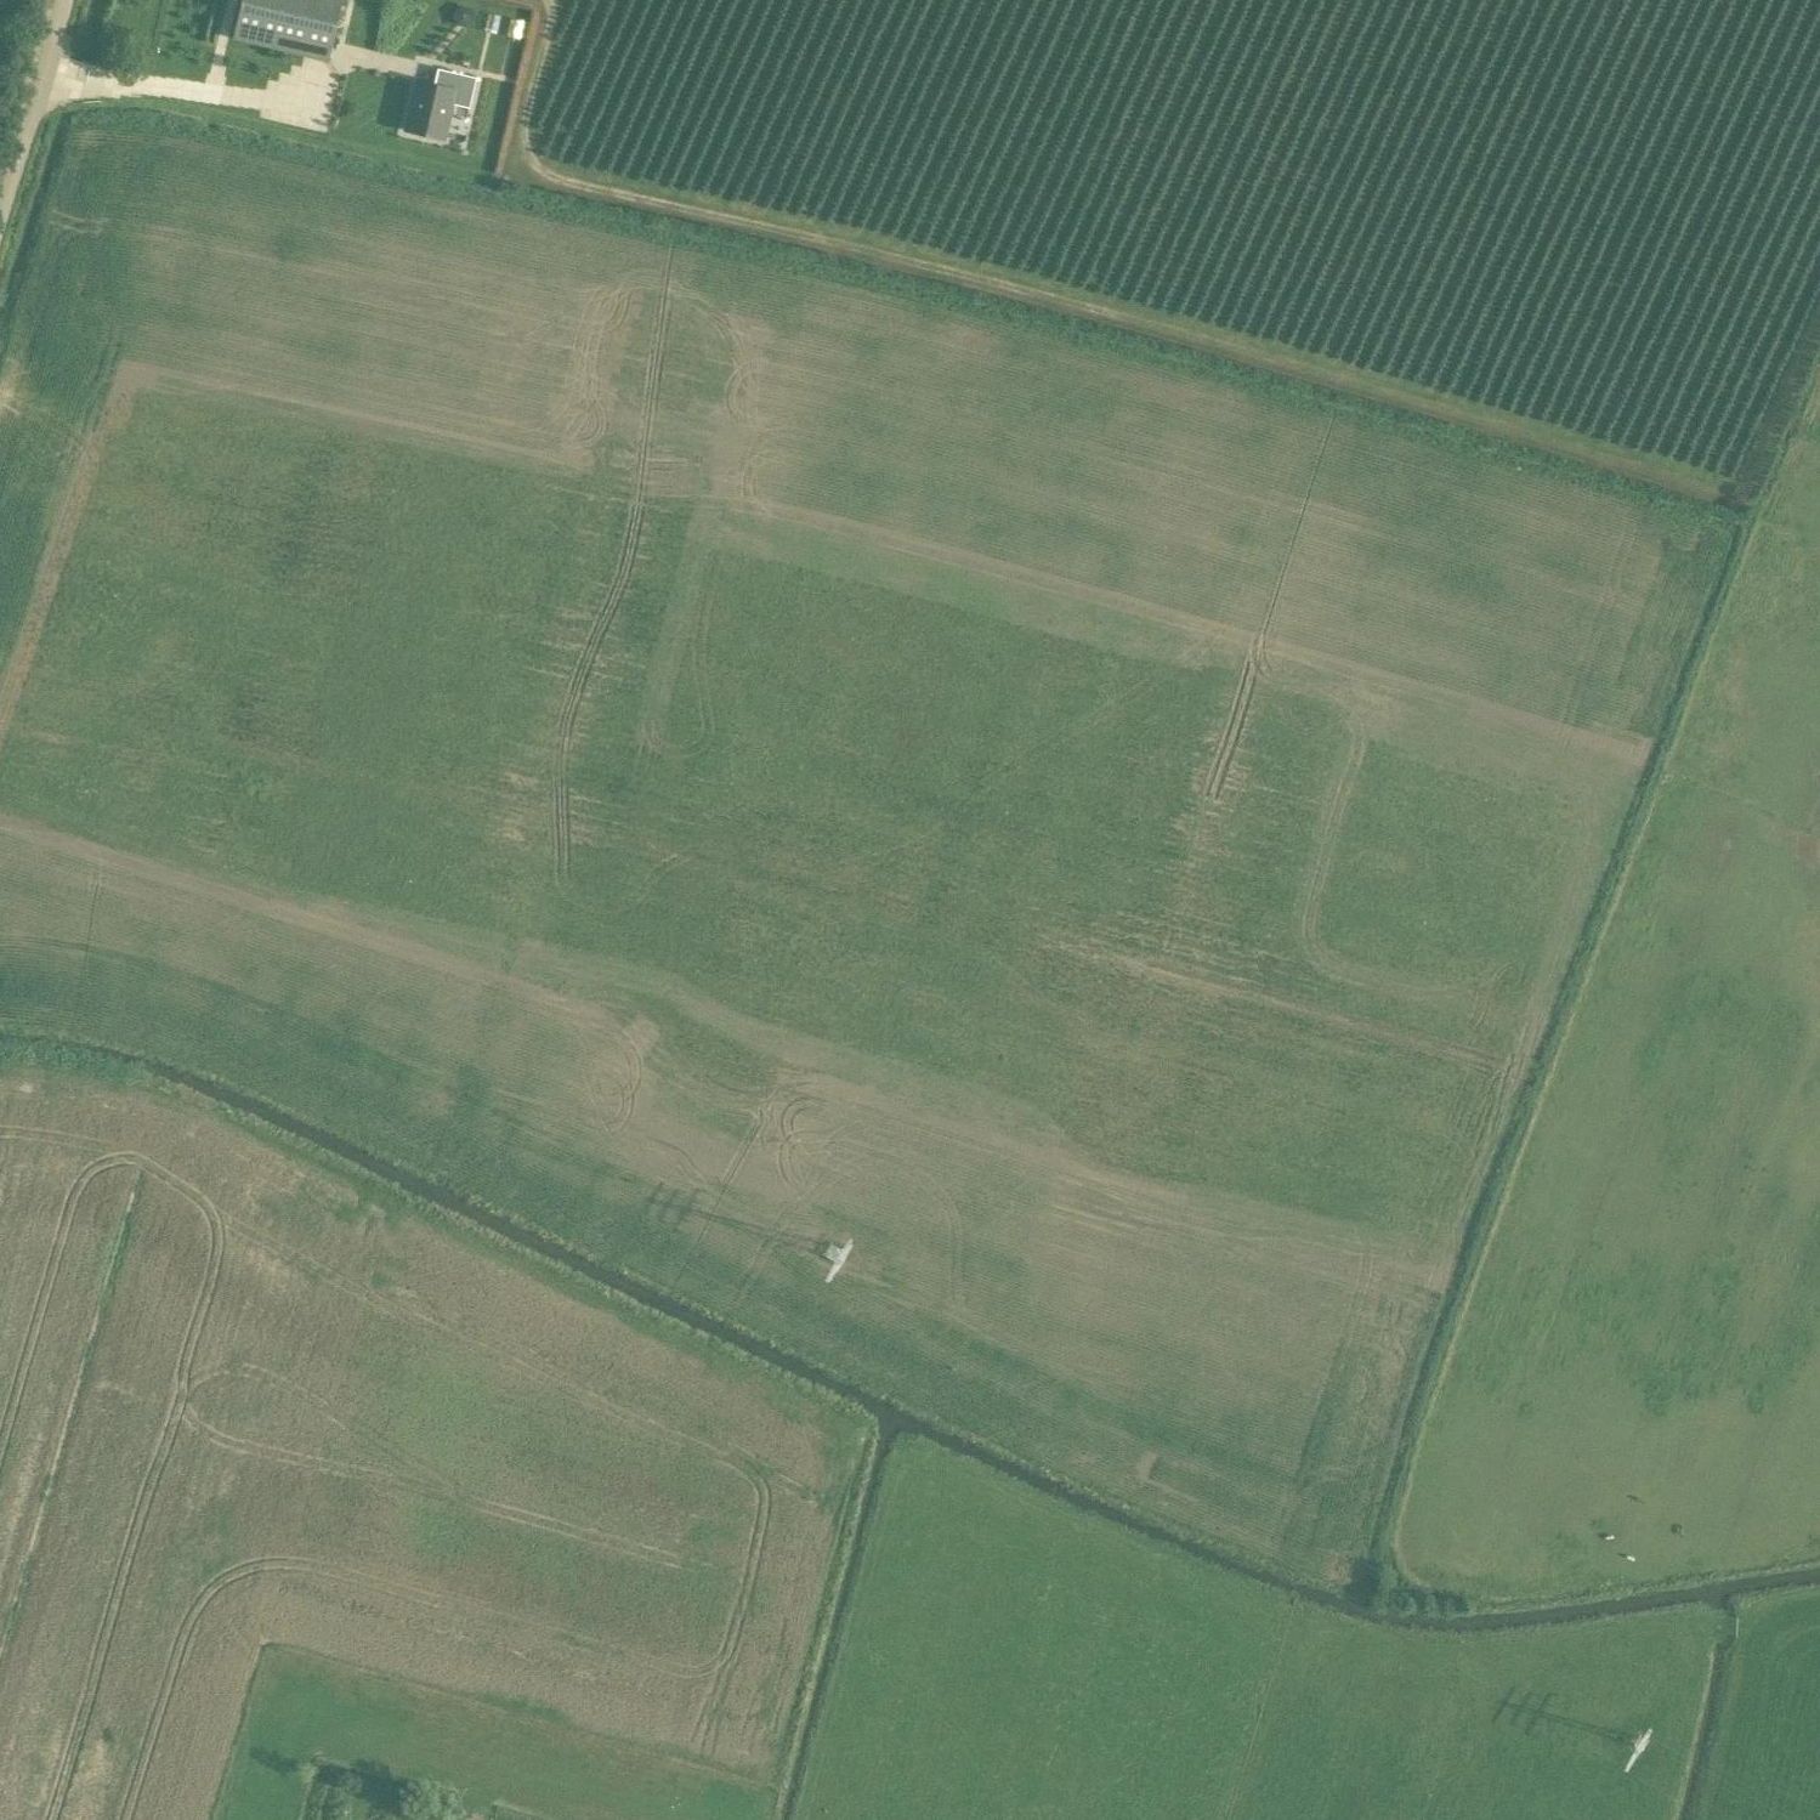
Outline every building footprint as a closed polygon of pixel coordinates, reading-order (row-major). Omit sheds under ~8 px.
[(328,62),(342,0),(241,0),(232,40),(328,62)] [(433,86),(417,83),(406,131),(442,140),(451,106),(469,110),(476,79),(437,70),(433,86)]
